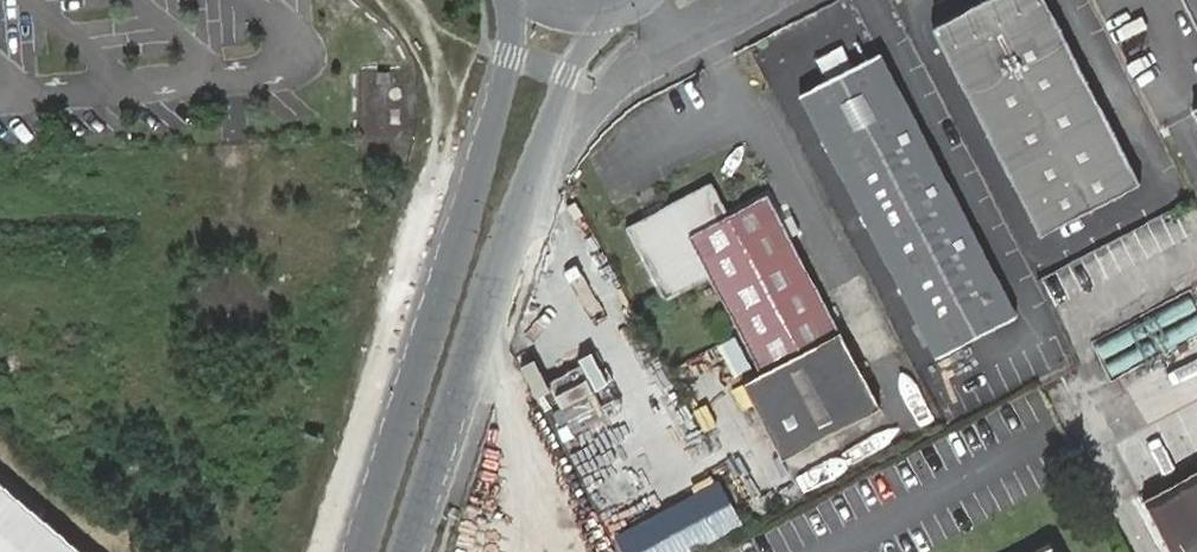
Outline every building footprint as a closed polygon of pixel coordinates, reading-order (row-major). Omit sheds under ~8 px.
[(930,28),(1038,236),(1140,183),(1045,0),(984,0),(930,28)] [(1196,28),(1196,0),(1183,0),(1196,28)] [(811,55),(817,74),(842,66),(837,48),(811,55)] [(878,54),(795,97),(921,340),(1004,297),(878,54)] [(712,187),(667,211),(647,222),(626,233),(665,306),(711,281),(763,377),(742,388),(754,409),(783,463),(881,411),(842,337),(768,199),(730,220),(712,187)] [(647,222),(667,211),(664,205),(644,216),(647,222)] [(1087,340),(1104,374),(1196,329),(1196,319),(1184,293),(1087,340)] [(544,339),(636,543),(706,511),(626,335),(585,353),(573,326),(544,339)] [(754,409),(742,388),(732,394),(743,414),(754,409)] [(1152,475),(1167,471),(1157,441),(1143,445),(1152,475)] [(1170,551),(1196,551),(1196,470),(1143,499),(1168,547),(1170,551)] [(0,482),(0,551),(83,551),(0,482)]
